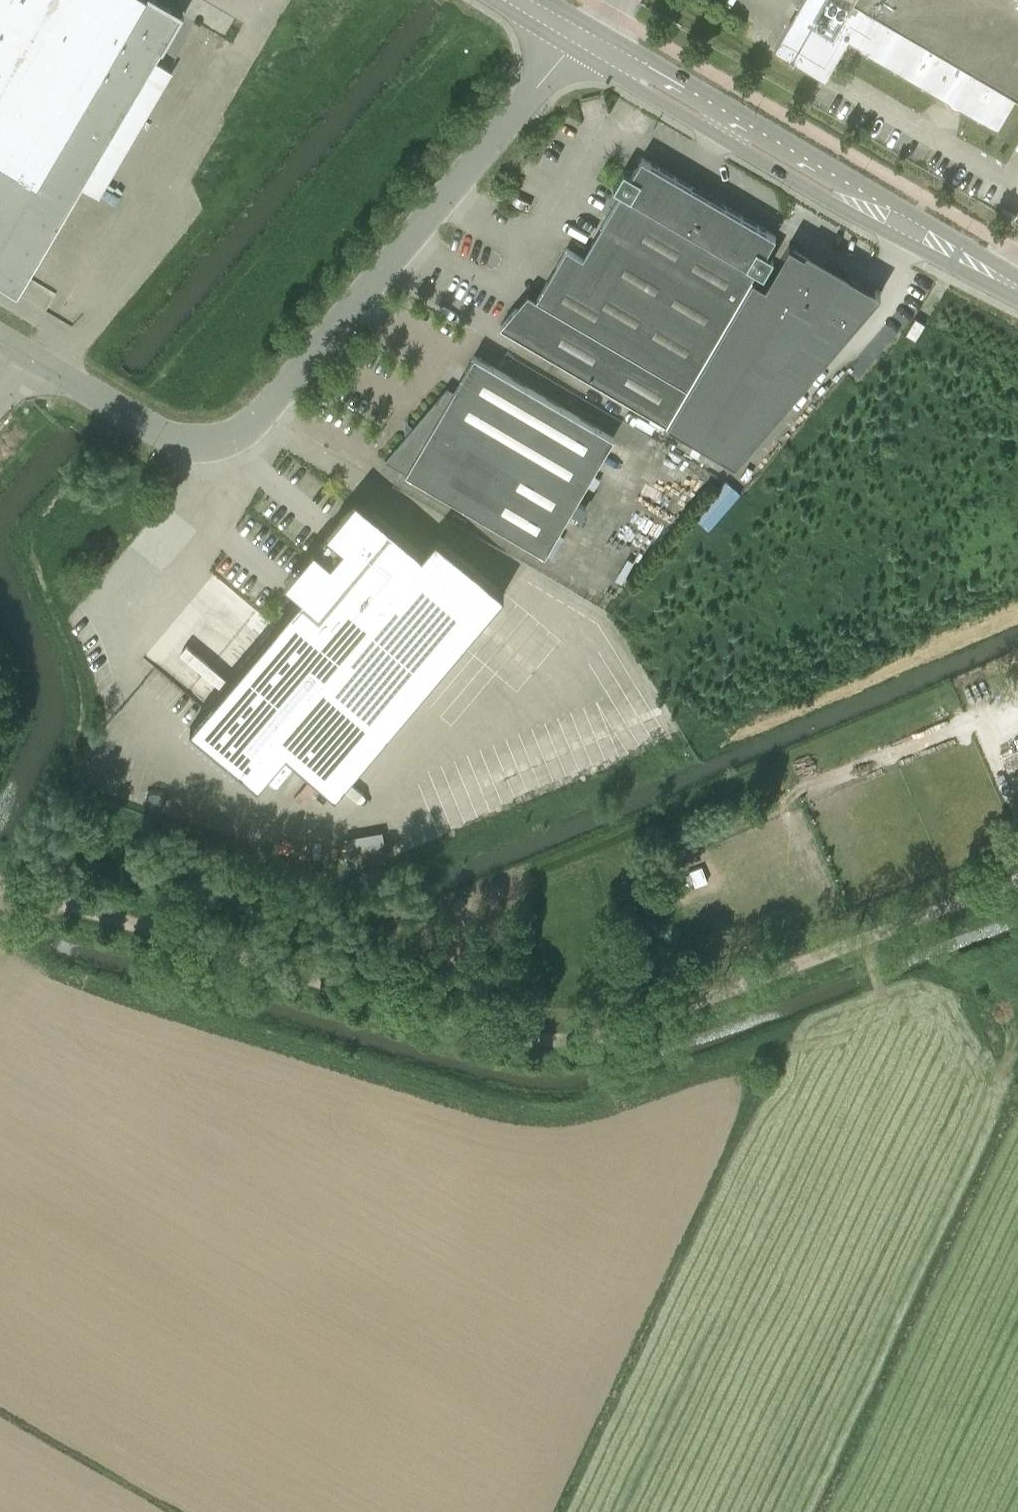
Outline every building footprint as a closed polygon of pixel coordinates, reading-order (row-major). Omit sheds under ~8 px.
[(17,294),(27,276),(81,185),(183,13),(161,0),(0,0),(0,284),(17,294)] [(774,48),(824,77),(848,37),(997,126),(1017,90),(1017,0),(801,0),(774,48)] [(515,306),(500,324),(734,462),(880,292),(874,288),(867,301),(840,286),(846,276),(789,243),(765,283),(759,280),(773,256),(765,252),(775,235),(641,156),(631,173),(623,168),(612,186),(620,191),(582,255),(566,246),(526,313),(515,306)] [(544,553),(613,435),(473,354),(452,389),(446,385),(384,459),(544,553)] [(336,792),(504,593),(435,535),(421,551),(355,496),(284,580),(301,593),(273,626),(206,706),(189,725),(257,783),(285,750),(336,792)]
